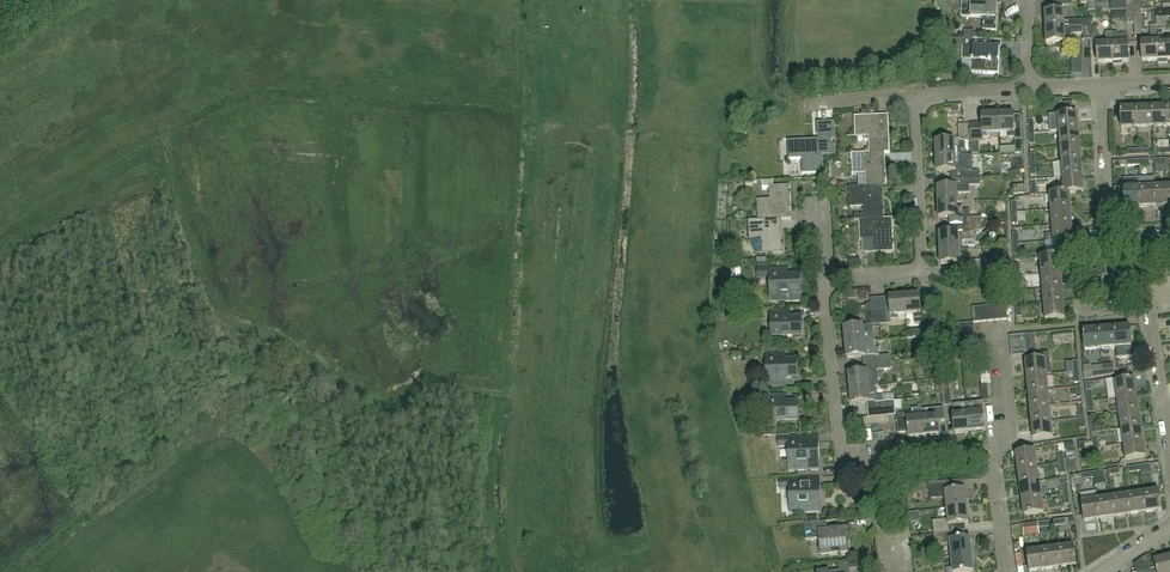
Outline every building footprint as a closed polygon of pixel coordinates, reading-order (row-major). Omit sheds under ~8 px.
[(962,17),(984,18),(983,30),(997,31),(998,5),(990,5),(990,0),(962,0),(962,17)] [(1009,9),(1012,16),(1021,13),(1018,6),(1009,9)] [(1045,12),(1046,28),(1090,26),(1089,20),(1065,21),(1064,11),(1045,12)] [(1158,60),(1157,30),(1157,25),(1150,25),(1151,42),(1141,42),(1142,61),(1158,60)] [(1090,26),(1046,28),(1047,44),(1057,43),(1057,49),(1073,49),(1072,33),(1083,33),(1083,40),(1090,39),(1090,26)] [(1157,30),(1158,60),(1159,60),(1159,64),(1168,63),(1168,60),(1169,60),(1169,41),(1164,41),(1163,30),(1157,30)] [(1098,44),(1097,44),(1097,47),(1098,63),(1114,62),(1112,32),(1106,32),(1106,40),(1108,40),(1108,43),(1098,44)] [(1112,32),(1114,62),(1114,65),(1122,64),(1123,62),(1129,62),(1128,35),(1128,38),(1119,38),(1119,32),(1112,32)] [(963,39),(962,60),(972,61),(972,73),(999,74),(1000,48),(991,48),(992,40),(963,39)] [(1152,107),(1137,108),(1137,128),(1153,127),(1152,107)] [(1168,107),(1152,107),(1153,127),(1169,127),(1168,107)] [(1137,108),(1121,108),(1122,128),(1137,128),(1137,108)] [(1022,125),(1014,125),(1014,113),(1013,113),(1013,112),(1012,111),(1006,111),(1005,112),(1005,114),(999,114),(1000,133),(1008,133),(1008,137),(1015,137),(1016,154),(1023,154),(1022,125)] [(1000,133),(999,114),(982,115),(983,127),(971,127),(972,140),(972,141),(972,147),(978,146),(978,140),(983,140),(983,138),(991,138),(990,133),(1000,133)] [(1064,115),(1049,116),(1051,132),(1059,131),(1079,130),(1078,114),(1073,114),(1064,115)] [(869,153),(885,153),(890,153),(888,115),(888,127),(880,127),(879,115),(865,116),(864,115),(862,115),(862,116),(855,116),(856,136),(847,137),(869,136),(869,153)] [(788,141),(789,158),(782,159),(802,158),(803,174),(824,173),(823,155),(836,154),(835,122),(817,123),(818,140),(788,141)] [(937,157),(965,156),(964,141),(972,141),(972,140),(971,127),(971,126),(971,124),(958,125),(959,141),(936,141),(937,157)] [(1059,131),(1060,147),(1080,145),(1079,130),(1059,131)] [(1060,147),(1062,162),(1082,161),(1080,145),(1060,147)] [(865,174),(866,186),(866,187),(883,186),(887,186),(886,179),(888,179),(887,176),(886,176),(886,161),(874,162),(873,154),(885,153),(869,153),(852,153),(853,174),(865,174)] [(965,156),(937,157),(937,172),(966,171),(965,156)] [(1082,161),(1062,162),(1063,178),(1083,176),(1082,161)] [(1083,176),(1063,178),(1064,193),(1070,193),(1084,192),(1083,176)] [(758,220),(782,219),(782,220),(792,219),(780,219),(779,211),(791,210),(791,195),(792,195),(792,192),(791,192),(790,186),(762,187),(763,187),(770,187),(770,199),(757,200),(758,220)] [(884,219),(884,213),(885,212),(885,210),(884,210),(883,195),(871,195),(871,187),(883,186),(866,187),(866,186),(850,187),(850,208),(863,207),(864,214),(855,214),(855,220),(856,220),(864,220),(884,219)] [(938,188),(938,203),(957,202),(957,193),(970,193),(970,186),(966,186),(961,186),(961,187),(938,188)] [(1014,194),(1023,194),(1022,186),(1013,186),(1014,194)] [(1156,207),(1169,206),(1169,186),(1155,187),(1156,207)] [(1141,207),(1140,187),(1124,188),(1125,208),(1141,207)] [(1141,207),(1156,207),(1155,187),(1140,187),(1141,207)] [(1050,194),(1051,210),(1071,208),(1070,193),(1064,193),(1050,194)] [(951,225),(968,224),(982,224),(982,217),(971,217),(970,210),(958,211),(957,202),(938,203),(939,218),(951,218),(951,225)] [(1051,210),(1052,225),(1072,224),(1071,208),(1051,210)] [(864,220),(856,220),(856,221),(859,220),(860,240),(863,240),(863,253),(870,253),(894,252),(894,245),(895,245),(895,242),(894,242),(893,227),(881,228),(881,219),(893,219),(893,218),(884,219),(864,220)] [(758,220),(749,220),(749,241),(762,241),(763,253),(756,253),(756,254),(783,253),(783,246),(784,246),(784,243),(783,243),(782,228),(771,229),(770,220),(782,220),(782,219),(758,220)] [(983,232),(982,224),(968,224),(968,233),(940,234),(940,249),(969,248),(976,247),(975,232),(983,232)] [(1053,234),(1046,234),(1046,242),(1054,241),(1074,239),(1072,224),(1052,225),(1053,234)] [(1055,257),(1060,256),(1075,255),(1074,239),(1054,241),(1055,256),(1055,257)] [(964,266),(970,266),(969,248),(940,249),(941,264),(964,263),(964,266)] [(1040,257),(1042,273),(1062,272),(1060,256),(1055,257),(1055,256),(1040,257)] [(799,276),(785,276),(784,269),(788,269),(788,268),(759,269),(759,278),(771,277),(771,301),(800,300),(799,300),(799,292),(800,292),(799,292),(798,276),(800,276),(799,276)] [(1062,272),(1042,273),(1043,289),(1063,287),(1062,272)] [(1044,304),(1064,303),(1063,287),(1043,289),(1044,304)] [(920,295),(905,296),(906,315),(915,314),(915,324),(922,324),(923,337),(930,336),(928,309),(921,309),(920,295)] [(898,315),(906,315),(905,296),(890,297),(891,321),(898,320),(898,315)] [(1064,303),(1044,304),(1045,320),(1065,319),(1064,303)] [(999,305),(1001,321),(1008,320),(1006,304),(999,305)] [(1001,321),(999,305),(992,306),(994,322),(1001,321)] [(994,322),(992,306),(985,307),(987,322),(994,322)] [(980,323),(978,307),(971,308),(973,323),(973,324),(980,323)] [(987,322),(985,307),(978,307),(980,323),(987,322)] [(886,309),(879,310),(880,324),(887,324),(886,309)] [(873,325),(880,324),(879,310),(866,311),(868,326),(844,328),(846,343),(874,340),(873,325)] [(786,311),(789,311),(772,311),(773,336),(801,335),(801,334),(800,334),(800,319),(801,319),(801,318),(786,319),(786,311)] [(974,330),(973,324),(973,323),(958,325),(959,331),(974,330)] [(1131,327),(1115,328),(1116,348),(1117,358),(1133,357),(1132,347),(1131,327)] [(1101,349),(1116,348),(1115,328),(1099,329),(1101,349)] [(1099,329),(1083,330),(1085,350),(1101,349),(1099,329)] [(974,330),(959,331),(959,338),(975,336),(974,330)] [(1025,334),(1027,352),(1036,351),(1034,333),(1025,334)] [(1010,343),(1026,341),(1025,334),(1010,336),(1010,343)] [(975,336),(959,338),(960,345),(975,343),(975,336)] [(875,349),(874,340),(846,343),(847,358),(876,355),(877,363),(891,362),(890,355),(880,356),(879,348),(875,349)] [(1012,356),(1027,355),(1026,348),(1011,349),(1012,356)] [(976,350),(961,351),(961,358),(977,356),(976,350)] [(785,385),(784,386),(783,377),(797,377),(797,376),(796,377),(795,361),(796,361),(796,360),(781,361),(781,354),(784,354),(784,353),(767,354),(768,387),(785,386),(785,385)] [(1026,361),(1027,377),(1047,375),(1046,364),(1050,363),(1049,353),(1036,354),(1037,360),(1026,360),(1026,361)] [(977,356),(961,358),(962,365),(978,363),(977,356)] [(849,374),(850,389),(876,386),(879,386),(878,370),(892,369),(891,362),(877,363),(871,364),(871,372),(849,374)] [(1049,390),(1047,375),(1027,377),(1029,392),(1049,390)] [(1115,382),(1117,398),(1137,395),(1135,379),(1115,382)] [(981,385),(983,402),(990,401),(988,384),(981,385)] [(876,386),(850,389),(852,404),(867,403),(880,401),(881,409),(868,410),(869,418),(896,415),(895,401),(884,402),(883,395),(877,396),(876,386)] [(943,391),(944,405),(951,405),(950,390),(943,391)] [(1030,408),(1050,406),(1049,390),(1029,392),(1030,408)] [(786,395),(768,396),(769,420),(798,419),(797,419),(796,403),(797,403),(782,403),(782,396),(786,396),(786,395)] [(1118,407),(1111,408),(1112,414),(1119,413),(1139,411),(1137,395),(1117,398),(1118,407)] [(967,403),(970,432),(985,430),(982,402),(967,403)] [(970,432),(967,403),(952,405),(955,433),(970,432)] [(1052,421),(1050,406),(1030,408),(1032,423),(1052,421)] [(923,417),(922,417),(924,436),(939,435),(938,421),(946,421),(945,407),(922,410),(923,417)] [(1119,413),(1122,429),(1141,426),(1139,411),(1119,413)] [(909,438),(924,436),(922,417),(914,418),(913,413),(899,415),(897,418),(898,434),(909,433),(909,438)] [(889,431),(888,417),(871,418),(872,432),(889,431)] [(1052,421),(1032,423),(1033,439),(1053,437),(1052,421)] [(1122,429),(1124,444),(1144,441),(1141,426),(1122,429)] [(790,470),(819,469),(819,468),(817,468),(817,461),(818,461),(818,460),(817,461),(817,445),(818,445),(818,444),(817,444),(816,437),(818,437),(779,438),(780,446),(789,446),(790,470)] [(1146,457),(1144,441),(1124,444),(1126,460),(1146,457)] [(1016,453),(1018,469),(1038,467),(1036,451),(1016,453)] [(1018,469),(1020,485),(1040,482),(1038,467),(1018,469)] [(808,487),(807,480),(811,480),(811,479),(781,480),(781,488),(790,488),(791,512),(819,511),(818,503),(820,503),(819,503),(818,487),(819,487),(808,487)] [(1020,485),(1022,500),(1042,497),(1040,482),(1020,485)] [(946,497),(947,509),(968,507),(966,490),(946,492),(945,484),(929,485),(931,499),(946,497)] [(1159,490),(1144,493),(1146,513),(1162,510),(1159,490)] [(1144,493),(1128,495),(1131,515),(1146,513),(1144,493)] [(1128,495),(1113,497),(1116,517),(1131,515),(1128,495)] [(1042,497),(1022,500),(1024,516),(1044,513),(1042,497)] [(1113,497),(1097,500),(1100,519),(1116,517),(1113,497)] [(1083,502),(1082,502),(1084,522),(1100,519),(1097,500),(1083,502)] [(969,524),(968,507),(947,509),(948,519),(933,521),(934,534),(950,533),(949,526),(969,524)] [(848,554),(846,529),(828,531),(827,522),(804,524),(806,540),(820,539),(822,556),(848,554)] [(1089,531),(1098,531),(1098,523),(1088,523),(1089,531)] [(951,546),(952,557),(973,555),(971,538),(951,540),(950,533),(934,534),(936,548),(951,546)] [(1074,546),(1058,548),(1061,568),(1077,565),(1074,546)] [(1058,548),(1043,550),(1045,570),(1061,568),(1058,548)] [(1045,570),(1043,550),(1027,552),(1030,571),(1045,570)] [(973,555),(952,557),(953,568),(946,568),(946,571),(974,571),(973,555)] [(1154,561),(1156,568),(1144,571),(1169,571),(1169,557),(1154,561)] [(838,563),(839,570),(823,571),(850,571),(850,569),(849,562),(838,563)]
